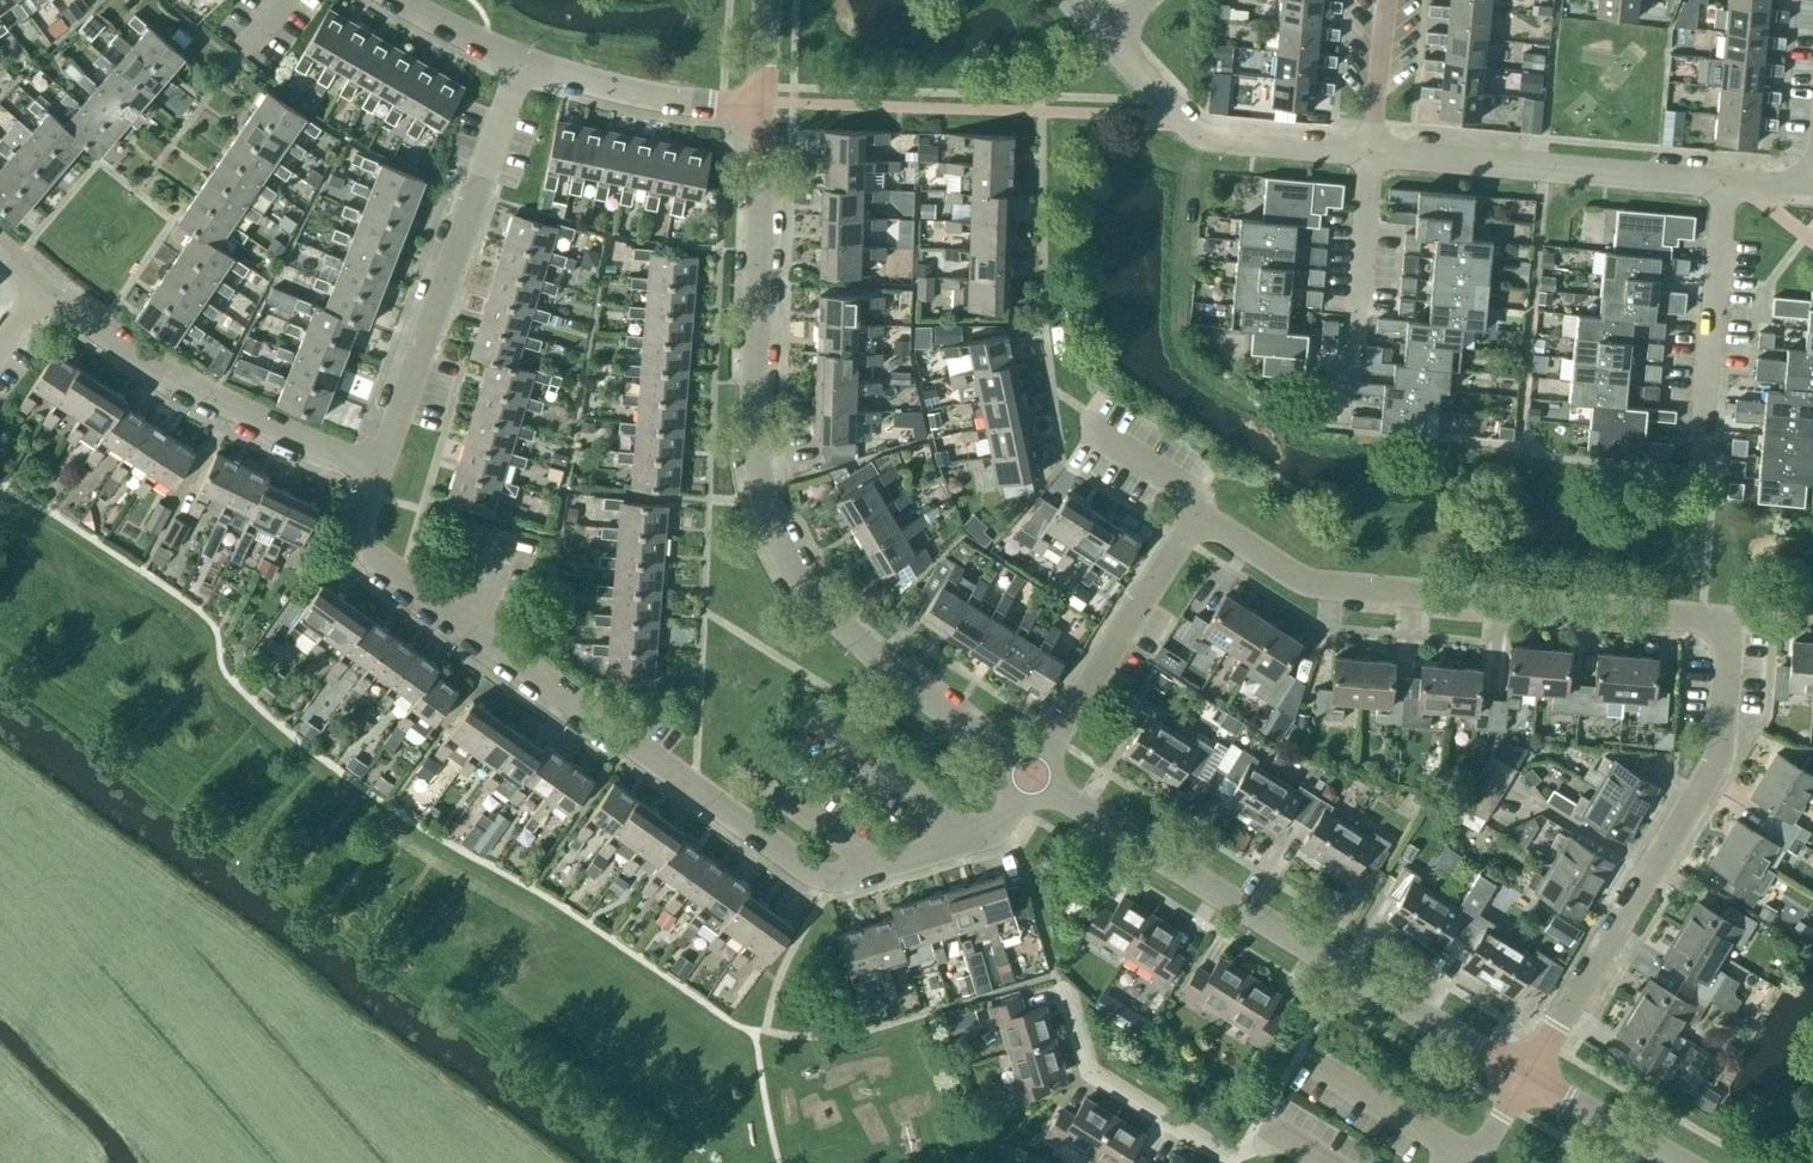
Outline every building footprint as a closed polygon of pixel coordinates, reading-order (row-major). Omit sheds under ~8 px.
[(19,0),(0,0),(0,10),(9,4),(21,19),(29,13),(19,0)] [(73,0),(61,10),(71,23),(83,13),(73,0)] [(1330,0),(1281,0),(1279,23),(1319,27),(1319,26),(1321,11),(1341,12),(1342,1),(1330,0)] [(1449,6),(1449,7),(1489,11),(1490,0),(1450,0),(1449,6)] [(1596,15),(1636,19),(1638,0),(1597,0),(1596,15)] [(1728,5),(1768,9),(1768,8),(1769,0),(1728,0),(1728,5)] [(1683,1),(1677,14),(1689,15),(1697,16),(1698,2),(1683,1)] [(1218,3),(1217,19),(1228,20),(1229,4),(1218,3)] [(1449,7),(1449,6),(1429,4),(1428,15),(1448,17),(1447,33),(1447,34),(1487,38),(1489,11),(1449,7)] [(1788,10),(1768,8),(1768,9),(1728,5),(1725,32),(1765,36),(1765,35),(1767,19),(1787,21),(1788,10)] [(327,62),(350,22),(328,9),(294,67),(304,73),(315,55),(327,62)] [(133,45),(167,75),(184,56),(135,13),(128,21),(143,34),(133,45)] [(61,16),(47,27),(54,37),(68,26),(61,16)] [(0,17),(0,35),(9,29),(0,17)] [(350,75),(373,35),(350,22),(327,62),(311,90),(320,96),(326,85),(327,86),(337,68),(350,75)] [(1339,28),(1319,26),(1319,27),(1279,23),(1276,50),(1316,54),(1316,53),(1318,38),(1338,40),(1339,28)] [(184,46),(192,37),(179,26),(171,35),(184,46)] [(1447,34),(1447,33),(1426,31),(1425,42),(1446,45),(1444,60),(1444,61),(1484,65),(1487,38),(1447,34)] [(167,75),(133,45),(118,32),(111,40),(126,53),(116,65),(150,95),(167,75)] [(1785,37),(1765,35),(1765,36),(1725,32),(1723,58),(1763,63),(1763,62),(1764,46),(1784,48),(1785,37)] [(372,88),(395,48),(373,35),(350,75),(339,93),(340,94),(349,99),(360,81),(372,88)] [(1231,60),(1233,45),(1214,43),(1213,59),(1231,60)] [(395,101),(418,61),(395,48),(372,88),(362,106),(372,112),(382,93),(395,101)] [(1337,55),(1316,53),(1316,54),(1276,50),(1274,77),(1314,81),(1315,65),(1336,67),(1337,55)] [(150,95),(116,65),(101,52),(94,60),(109,73),(99,84),(134,114),(150,95)] [(1543,70),(1545,54),(1531,53),(1530,69),(1543,70)] [(1723,58),(1708,57),(1705,85),(1720,86),(1760,90),(1760,89),(1762,73),(1782,75),(1783,64),(1763,62),(1763,63),(1723,58)] [(1444,61),(1444,60),(1424,58),(1423,70),(1443,72),(1441,87),(1441,88),(1481,92),(1484,65),(1444,61)] [(417,114),(440,74),(418,61),(395,101),(384,119),(394,125),(405,106),(417,114)] [(71,63),(65,70),(76,80),(77,80),(83,73),(71,63)] [(134,114),(99,84),(84,71),(83,73),(77,80),(92,92),(82,104),(117,134),(134,114)] [(1528,72),(1526,91),(1541,92),(1543,73),(1528,72)] [(440,74),(417,114),(406,132),(416,138),(427,119),(441,127),(464,88),(440,74)] [(1334,83),(1314,81),(1274,77),(1271,105),(1311,109),(1313,92),(1333,94),(1334,83)] [(1441,88),(1441,87),(1421,85),(1420,97),(1440,99),(1438,116),(1479,120),(1481,92),(1441,88)] [(1780,91),(1760,89),(1760,90),(1720,86),(1718,113),(1757,117),(1757,116),(1759,100),(1779,103),(1780,91)] [(253,112),(291,138),(299,125),(315,136),(321,127),(268,90),(253,112)] [(117,134),(82,104),(67,91),(60,99),(75,112),(65,124),(84,141),(84,142),(99,155),(117,134)] [(340,94),(333,105),(343,110),(349,99),(340,94)] [(84,141),(65,124),(35,98),(28,106),(43,119),(33,130),(67,160),(84,142),(84,141)] [(1256,111),(1257,99),(1242,98),(1241,110),(1256,111)] [(1523,98),(1522,111),(1542,113),(1543,100),(1523,98)] [(1665,109),(1663,125),(1683,127),(1684,111),(1665,109)] [(307,149),(291,138),(253,112),(238,133),(276,159),(285,146),(301,157),(307,149)] [(1778,118),(1757,116),(1757,117),(1718,113),(1715,142),(1755,145),(1756,127),(1777,129),(1778,118)] [(67,160),(33,130),(18,117),(11,125),(26,138),(16,150),(51,180),(67,160)] [(573,171),(582,126),(557,121),(543,187),(545,187),(555,189),(559,168),(573,171)] [(598,176),(608,131),(582,126),(573,171),(569,192),(580,194),(584,173),(598,176)] [(863,160),(864,142),(889,143),(889,132),(824,130),(824,159),(863,160)] [(624,181),(633,136),(608,131),(598,176),(594,197),(605,199),(610,179),(624,181)] [(292,170),(276,159),(238,133),(224,154),(261,180),(270,168),(286,179),(292,170)] [(972,164),(1012,165),(1013,136),(948,134),(948,144),(973,145),(972,163),(972,164)] [(649,187),(658,141),(633,136),(624,181),(619,202),(631,205),(635,184),(649,187)] [(16,150),(1,137),(0,138),(0,150),(9,158),(0,168),(0,170),(34,199),(51,180),(16,150)] [(674,192),(684,147),(658,141),(649,187),(645,207),(656,210),(660,189),(674,192)] [(937,161),(938,144),(918,144),(918,161),(937,161)] [(684,147),(674,192),(670,213),(681,215),(686,194),(702,197),(711,152),(684,147)] [(373,186),(415,203),(425,179),(355,152),(351,161),(379,172),(373,186)] [(905,152),(905,160),(917,161),(917,152),(905,152)] [(278,191),(261,180),(224,154),(209,176),(246,202),(247,202),(255,189),(272,200),(278,191)] [(888,161),(863,160),(824,159),(823,188),(862,189),(863,171),(888,171),(888,161)] [(972,164),(972,163),(947,162),(947,173),(972,174),(971,192),(1011,194),(1012,165),(972,164)] [(308,174),(304,179),(316,188),(323,175),(312,168),(308,174)] [(0,170),(0,206),(16,220),(34,199),(0,170)] [(331,173),(327,183),(341,188),(345,179),(331,173)] [(263,213),(247,202),(246,202),(209,176),(194,197),(232,223),(241,210),(257,221),(263,213)] [(1319,227),(1319,226),(1321,205),(1341,207),(1343,184),(1266,177),(1262,220),(1262,221),(1296,224),(1296,225),(1313,226),(1319,227)] [(355,179),(350,189),(369,196),(364,210),(406,227),(415,203),(373,186),(355,179)] [(542,199),(540,211),(550,214),(553,200),(555,189),(545,187),(542,199)] [(887,189),(862,189),(823,188),(822,216),(861,218),(861,217),(862,199),(887,200),(887,189)] [(1417,213),(1472,218),(1474,196),(1389,188),(1388,200),(1418,202),(1417,212),(1417,213)] [(971,192),(946,191),(946,202),(971,202),(970,220),(970,221),(1010,222),(1011,194),(971,192)] [(248,234),(232,223),(194,197),(179,220),(195,231),(196,229),(217,244),(226,232),(242,243),(248,234)] [(406,227),(364,210),(363,211),(336,201),(333,209),(360,220),(359,221),(354,234),(397,251),(406,227)] [(921,203),(920,217),(935,218),(936,203),(921,203)] [(1660,257),(1660,258),(1670,259),(1670,257),(1672,237),(1693,239),(1695,216),(1617,209),(1613,252),(1613,253),(1660,257)] [(1417,213),(1417,212),(1387,210),(1386,221),(1416,224),(1415,234),(1415,235),(1420,235),(1420,236),(1436,238),(1436,237),(1470,240),(1470,239),(1472,218),(1417,213)] [(285,214),(278,224),(290,232),(297,223),(285,214)] [(514,214),(506,242),(549,255),(550,250),(555,233),(572,238),(575,228),(558,222),(556,226),(514,214)] [(886,218),(861,217),(861,218),(822,216),(821,245),(860,246),(861,246),(861,228),(886,229),(886,218)] [(1262,221),(1262,220),(1241,219),(1239,240),(1294,245),(1296,225),(1296,224),(1262,221)] [(970,221),(970,220),(945,220),(945,230),(970,231),(969,249),(969,250),(1009,251),(1010,222),(970,221)] [(1319,227),(1313,226),(1312,241),(1327,242),(1328,226),(1319,226),(1319,227)] [(397,251),(354,234),(336,227),(332,237),(350,244),(345,258),(387,275),(397,251)] [(262,275),(217,244),(196,229),(195,231),(181,251),(219,277),(227,264),(244,275),(243,276),(255,284),(262,275)] [(1415,235),(1415,234),(1405,233),(1404,249),(1419,250),(1420,236),(1420,235),(1415,235)] [(1492,241),(1470,239),(1470,240),(1436,237),(1436,238),(1434,259),(1490,264),(1492,241)] [(275,238),(267,249),(278,257),(286,246),(275,238)] [(1292,267),(1294,245),(1239,240),(1237,262),(1292,267)] [(506,242),(497,270),(541,283),(542,278),(547,261),(564,266),(567,255),(550,250),(549,255),(506,242)] [(885,247),(861,246),(860,246),(821,245),(820,274),(860,276),(860,257),(885,257),(885,247)] [(634,247),(633,257),(651,258),(650,277),(649,283),(694,286),(697,256),(652,253),(653,248),(634,247)] [(1325,264),(1326,248),(1311,247),(1310,262),(1325,264)] [(969,250),(969,249),(944,248),(944,259),(969,260),(968,278),(1009,280),(1009,251),(969,250)] [(235,288),(219,277),(181,251),(166,272),(204,298),(213,286),(229,297),(235,288)] [(387,275),(345,258),(326,251),(322,261),(341,268),(335,282),(378,299),(387,275)] [(1603,274),(1658,279),(1659,271),(1672,272),(1673,273),(1688,275),(1690,259),(1670,257),(1670,259),(1660,258),(1660,257),(1613,253),(1613,252),(1605,251),(1603,274)] [(1543,252),(1541,267),(1553,268),(1554,253),(1543,252)] [(1417,272),(1419,256),(1403,255),(1402,271),(1417,272)] [(568,257),(565,267),(574,270),(577,260),(568,257)] [(1488,285),(1490,264),(1434,259),(1432,280),(1488,285)] [(1290,289),(1292,267),(1237,262),(1235,284),(1290,289)] [(282,263),(277,277),(294,283),(299,270),(282,263)] [(918,263),(917,275),(931,276),(932,264),(918,263)] [(1516,265),(1516,271),(1519,274),(1529,274),(1530,266),(1528,266),(1521,266),(1516,265)] [(1323,285),(1324,270),(1309,268),(1308,284),(1323,285)] [(497,270),(489,298),(532,311),(534,306),(539,289),(556,293),(559,283),(542,278),(541,283),(497,270)] [(220,309),(204,298),(166,272),(152,293),(190,319),(198,307),(214,318),(220,309)] [(1657,290),(1658,279),(1603,274),(1601,295),(1685,303),(1687,292),(1657,290)] [(378,299),(335,282),(317,275),(313,285),(331,292),(326,307),(325,308),(358,321),(368,325),(378,299)] [(932,300),(933,276),(931,276),(917,275),(916,299),(932,300)] [(632,276),(631,286),(649,288),(647,306),(647,312),(692,315),(694,286),(649,283),(650,277),(632,276)] [(1540,276),(1539,289),(1554,290),(1555,277),(1540,276)] [(968,278),(943,277),(943,287),(952,288),(952,307),(967,308),(1008,309),(1009,280),(968,278)] [(1415,294),(1417,278),(1401,277),(1400,292),(1415,294)] [(1486,307),(1488,285),(1432,280),(1430,302),(1486,307)] [(1288,311),(1290,289),(1235,284),(1233,305),(1288,311)] [(1321,307),(1322,291),(1307,290),(1306,305),(1321,307)] [(1551,304),(1552,292),(1539,290),(1537,303),(1551,304)] [(1565,292),(1564,301),(1582,303),(1582,294),(1565,292)] [(206,331),(190,319),(152,293),(136,316),(174,342),(184,328),(200,339),(206,331)] [(858,324),(859,306),(883,307),(884,296),(819,294),(818,323),(858,324)] [(1685,314),(1685,303),(1601,295),(1599,316),(1599,317),(1633,320),(1633,321),(1650,322),(1654,322),(1655,311),(1685,314)] [(325,308),(326,307),(298,296),(294,306),(312,313),(307,327),(349,344),(358,321),(325,308)] [(489,298),(481,326),(524,339),(525,334),(531,316),(547,321),(550,311),(534,306),(532,311),(489,298)] [(1413,315),(1415,300),(1399,298),(1398,314),(1413,315)] [(1812,330),(1812,308),(1810,307),(1810,301),(1773,298),(1772,316),(1807,319),(1806,330),(1812,330)] [(1484,329),(1486,307),(1430,302),(1428,323),(1462,326),(1462,327),(1484,329)] [(629,304),(628,315),(646,317),(645,335),(644,341),(689,344),(692,315),(647,312),(647,306),(629,304)] [(1286,331),(1288,311),(1233,305),(1231,328),(1252,330),(1252,329),(1286,332),(1286,331)] [(551,313),(548,322),(560,326),(563,317),(551,313)] [(1599,317),(1599,316),(1577,314),(1575,337),(1631,342),(1633,321),(1633,320),(1599,317)] [(1428,323),(1378,318),(1377,329),(1407,333),(1406,343),(1460,348),(1462,327),(1462,326),(1428,323)] [(349,344),(307,327),(289,320),(285,330),(303,337),(297,351),(340,368),(349,344)] [(1322,335),(1337,337),(1338,321),(1323,320),(1322,335)] [(1650,322),(1649,337),(1664,338),(1665,322),(1654,322),(1650,322)] [(883,325),(858,324),(818,323),(817,352),(857,353),(858,334),(883,335),(883,325)] [(481,326),(472,355),(491,360),(491,359),(516,366),(522,344),(539,349),(542,339),(525,334),(524,339),(481,326)] [(931,326),(915,326),(915,348),(931,348),(931,326)] [(960,341),(960,326),(938,326),(938,341),(960,341)] [(1308,333),(1286,331),(1286,332),(1252,329),(1252,330),(1250,351),(1264,353),(1262,374),(1304,378),(1308,333)] [(1806,330),(1805,351),(1812,352),(1812,330),(1806,330)] [(1773,348),(1774,333),(1759,332),(1758,347),(1773,348)] [(627,334),(626,344),(644,346),(643,364),(642,370),(687,373),(689,344),(644,341),(645,335),(627,334)] [(974,370),(1013,362),(1007,334),(943,347),(945,357),(949,375),(974,370)] [(248,335),(243,350),(258,356),(263,341),(248,335)] [(1336,352),(1337,337),(1322,335),(1320,351),(1336,352)] [(1629,363),(1631,342),(1575,337),(1573,358),(1629,363)] [(909,354),(909,340),(893,339),(892,353),(909,354)] [(1534,339),(1533,353),(1543,354),(1544,340),(1534,339)] [(1458,370),(1460,348),(1406,343),(1403,365),(1450,369),(1450,370),(1458,370)] [(1662,360),(1663,344),(1648,343),(1647,358),(1662,360)] [(340,368),(297,351),(279,344),(275,354),(294,361),(288,375),(331,392),(340,368)] [(1380,362),(1390,363),(1392,348),(1367,346),(1365,362),(1380,363),(1380,362)] [(1805,351),(1787,349),(1786,361),(1757,358),(1756,368),(1812,373),(1812,352),(1805,351)] [(57,402),(79,368),(54,352),(19,406),(28,412),(41,392),(56,402),(57,402)] [(882,353),(857,353),(817,352),(816,380),(856,382),(856,381),(857,363),(882,364),(882,353)] [(239,358),(234,371),(249,377),(254,364),(239,358)] [(1626,385),(1629,363),(1573,358),(1571,380),(1626,385)] [(210,365),(208,367),(221,376),(226,367),(213,359),(210,365)] [(491,360),(483,387),(526,400),(527,396),(532,378),(549,383),(552,373),(535,367),(534,372),(516,366),(491,359),(491,360)] [(980,398),(1019,390),(1013,362),(974,370),(949,375),(951,385),(976,380),(979,398),(980,398)] [(1403,365),(1390,363),(1380,362),(1380,363),(1365,362),(1364,372),(1394,374),(1393,385),(1393,386),(1439,390),(1448,391),(1450,370),(1450,369),(1403,365)] [(625,363),(624,373),(642,375),(640,394),(640,399),(685,402),(687,373),(642,370),(643,364),(625,363)] [(1660,381),(1661,365),(1646,364),(1645,380),(1660,381)] [(81,418),(103,384),(79,368),(57,402),(56,402),(43,422),(52,428),(65,408),(80,418),(81,418)] [(331,392),(288,375),(270,368),(266,378),(284,385),(278,401),(320,418),(331,392)] [(1756,368),(1755,379),(1784,381),(1784,392),(1783,393),(1812,395),(1812,373),(1756,368)] [(909,384),(910,372),(889,371),(889,383),(909,384)] [(549,383),(549,384),(559,387),(562,377),(552,373),(549,383)] [(949,375),(939,377),(941,388),(951,385),(949,375)] [(881,382),(856,381),(856,382),(816,380),(815,409),(855,410),(856,392),(881,393),(881,382)] [(1624,407),(1624,406),(1626,385),(1571,380),(1569,402),(1591,404),(1591,403),(1624,407)] [(1393,386),(1393,385),(1355,381),(1354,393),(1383,395),(1382,406),(1437,411),(1439,390),(1393,386)] [(123,405),(124,406),(127,400),(103,384),(81,418),(80,418),(67,438),(75,444),(80,438),(95,448),(104,433),(105,434),(123,405)] [(1658,403),(1659,387),(1644,386),(1643,401),(1658,403)] [(483,387),(474,415),(517,428),(519,424),(524,406),(541,411),(544,401),(527,396),(526,400),(483,387)] [(935,388),(923,391),(923,394),(925,404),(938,402),(936,395),(935,388)] [(985,426),(1025,418),(1019,390),(980,398),(979,398),(955,403),(957,413),(969,411),(973,429),(985,426)] [(1784,392),(1766,390),(1765,402),(1736,399),(1735,410),(1812,417),(1812,395),(1783,393),(1784,392)] [(623,392),(622,402),(639,404),(638,423),(637,428),(682,431),(685,402),(640,399),(640,394),(623,392)] [(1675,411),(1624,406),(1624,407),(1591,403),(1591,404),(1589,425),(1644,430),(1645,419),(1675,422),(1675,411)] [(147,421),(124,406),(123,405),(105,434),(104,433),(95,448),(87,459),(96,465),(109,445),(125,455),(147,421)] [(1435,434),(1437,411),(1382,406),(1381,417),(1352,415),(1351,426),(1435,434)] [(1528,406),(1527,419),(1539,421),(1540,407),(1528,406)] [(880,411),(855,410),(815,409),(814,438),(822,439),(821,453),(854,454),(855,420),(880,421),(880,411)] [(929,428),(942,426),(939,410),(926,413),(929,428)] [(1735,410),(1734,421),(1763,423),(1762,434),(1812,439),(1812,417),(1735,410)] [(894,416),(894,425),(912,425),(925,426),(922,412),(894,411),(894,416)] [(474,415),(466,443),(509,456),(510,452),(516,434),(532,439),(536,429),(519,424),(517,428),(474,415)] [(992,455),(1031,446),(1025,418),(985,426),(973,429),(961,431),(963,442),(988,436),(991,454),(992,455)] [(582,420),(581,429),(595,431),(596,422),(582,420)] [(125,455),(103,487),(112,493),(133,461),(149,471),(171,437),(147,421),(125,455)] [(620,421),(620,431),(637,433),(636,452),(635,457),(680,460),(682,431),(637,428),(638,423),(620,421)] [(1643,441),(1644,430),(1589,425),(1587,447),(1671,455),(1673,444),(1643,441)] [(1499,427),(1498,438),(1513,439),(1514,428),(1499,427)] [(1762,434),(1760,456),(1812,461),(1812,439),(1762,434)] [(149,471),(135,491),(144,497),(157,476),(173,487),(196,453),(171,437),(149,471)] [(1746,455),(1747,440),(1732,438),(1731,454),(1746,455)] [(466,443),(457,471),(501,484),(502,480),(507,462),(524,467),(527,457),(510,452),(509,456),(466,443)] [(992,455),(991,454),(967,459),(969,470),(994,464),(998,483),(1037,475),(1031,446),(992,455)] [(947,449),(934,452),(937,464),(949,462),(947,449)] [(618,450),(617,460),(635,462),(633,486),(677,491),(680,460),(635,457),(636,452),(618,450)] [(554,451),(551,462),(565,466),(568,455),(554,451)] [(885,503),(876,488),(897,475),(892,466),(901,460),(895,451),(870,460),(871,461),(851,474),(846,466),(830,472),(836,483),(835,483),(843,496),(836,500),(851,525),(885,504),(885,503)] [(226,502),(243,466),(217,453),(189,512),(199,516),(209,494),(226,501),(226,502)] [(1760,456),(1758,477),(1812,482),(1812,461),(1760,456)] [(1744,477),(1745,461),(1730,460),(1729,476),(1744,477)] [(266,483),(267,484),(270,478),(243,466),(226,502),(226,501),(215,524),(225,528),(228,522),(244,529),(252,514),(266,483)] [(559,483),(563,470),(548,466),(545,479),(559,483)] [(46,469),(39,482),(47,487),(55,475),(46,469)] [(457,471),(449,500),(492,513),(499,490),(516,495),(519,485),(502,480),(501,484),(457,471)] [(1812,489),(1812,482),(1758,477),(1756,500),(1812,505),(1812,489)] [(1742,498),(1743,483),(1728,481),(1727,497),(1742,498)] [(252,514),(244,530),(230,559),(240,563),(252,536),(269,544),(270,544),(292,496),(267,484),(266,483),(252,514)] [(941,486),(931,491),(938,503),(948,497),(941,486)] [(900,528),(891,512),(912,499),(906,490),(885,503),(885,504),(851,525),(866,549),(900,528)] [(1070,543),(1091,509),(1067,494),(1058,508),(1045,499),(1020,527),(1038,538),(1032,548),(1041,554),(1046,546),(1061,556),(1069,543),(1070,543)] [(319,508),(292,496),(270,544),(269,544),(264,554),(274,558),(284,536),(302,544),(319,508)] [(605,496),(604,507),(621,509),(620,527),(619,533),(664,536),(666,507),(623,503),(623,498),(605,496)] [(157,535),(172,509),(157,501),(143,527),(157,535)] [(568,507),(566,520),(577,522),(578,509),(568,507)] [(1094,558),(1115,525),(1091,509),(1070,543),(1069,543),(1061,556),(1056,564),(1065,569),(1078,548),(1093,558),(1094,558)] [(900,528),(866,549),(881,574),(895,566),(903,580),(923,568),(931,561),(924,548),(915,553),(906,537),(927,524),(921,515),(900,528)] [(177,547),(189,525),(174,516),(162,538),(177,547)] [(969,518),(962,525),(976,537),(980,541),(985,545),(991,538),(983,530),(969,518)] [(215,524),(209,538),(214,540),(219,543),(226,529),(225,528),(215,524)] [(602,525),(602,536),(619,538),(618,556),(617,562),(662,566),(664,536),(619,533),(620,527),(602,525)] [(1094,558),(1093,558),(1080,579),(1089,585),(1102,564),(1119,575),(1140,541),(1115,525),(1094,558)] [(600,554),(599,565),(617,567),(615,585),(615,591),(659,595),(662,566),(617,562),(618,556),(600,554)] [(966,599),(974,585),(959,576),(964,568),(946,557),(936,566),(916,597),(928,605),(920,617),(944,633),(966,599)] [(262,558),(256,571),(272,579),(278,566),(262,558)] [(988,566),(981,577),(988,583),(996,571),(988,566)] [(990,615),(995,606),(980,596),(988,584),(979,578),(975,585),(974,585),(966,599),(944,633),(968,648),(990,615)] [(322,633),(345,601),(322,584),(284,636),(292,643),(301,631),(316,642),(322,633)] [(598,584),(597,594),(614,596),(613,614),(613,620),(657,624),(659,595),(615,591),(615,585),(598,584)] [(1078,584),(1066,602),(1076,608),(1087,590),(1078,584)] [(1014,630),(999,620),(1012,599),(1003,594),(996,606),(995,606),(990,615),(968,648),(992,664),(1014,630)] [(1228,647),(1250,611),(1226,595),(1208,622),(1196,615),(1181,639),(1204,653),(1213,638),(1228,647)] [(346,650),(369,618),(345,601),(322,633),(316,642),(307,653),(316,659),(320,653),(335,664),(345,650),(346,650)] [(1038,646),(1023,636),(1036,615),(1028,609),(1014,630),(992,664),(1017,679),(1038,646)] [(1252,662),(1275,626),(1250,611),(1228,647),(1242,656),(1228,676),(1239,683),(1252,663),(1252,662)] [(596,613),(595,623),(612,625),(611,644),(610,649),(655,653),(657,624),(613,620),(613,614),(596,613)] [(369,667),(392,635),(369,618),(346,650),(345,650),(335,664),(330,670),(339,676),(354,656),(368,667),(369,667)] [(1038,646),(1017,679),(1041,696),(1063,662),(1047,651),(1061,631),(1052,625),(1038,646)] [(556,626),(555,636),(567,637),(568,627),(556,626)] [(1252,662),(1252,663),(1266,671),(1253,692),(1276,707),(1294,678),(1282,670),(1300,642),(1275,626),(1252,662)] [(392,684),(415,651),(392,635),(369,667),(368,667),(354,687),(362,693),(377,673),(392,683),(392,684)] [(271,638),(264,647),(273,654),(280,645),(271,638)] [(593,642),(592,653),(610,655),(608,678),(653,682),(655,653),(610,649),(611,644),(593,642)] [(1792,642),(1790,670),(1776,669),(1773,698),(1788,699),(1789,689),(1812,691),(1812,644),(1792,642)] [(1161,644),(1152,658),(1178,674),(1187,661),(1161,644)] [(1536,691),(1540,648),(1511,646),(1506,700),(1492,699),(1489,730),(1504,731),(1507,707),(1518,708),(1520,689),(1536,691)] [(1578,713),(1581,684),(1567,683),(1570,651),(1540,648),(1536,691),(1553,692),(1551,711),(1578,713)] [(435,673),(435,674),(439,669),(415,651),(392,684),(392,683),(377,704),(386,710),(400,690),(415,700),(415,701),(435,673)] [(1623,698),(1627,655),(1598,653),(1595,686),(1581,684),(1578,713),(1605,715),(1605,714),(1622,716),(1624,698),(1623,698)] [(1623,698),(1624,698),(1640,700),(1638,718),(1666,720),(1668,692),(1654,691),(1656,658),(1627,655),(1623,698)] [(1360,702),(1364,659),(1335,657),(1332,690),(1317,688),(1315,717),(1342,719),(1344,701),(1360,702)] [(1402,725),(1405,696),(1391,695),(1394,662),(1364,659),(1360,702),(1377,704),(1375,722),(1402,725)] [(1447,710),(1451,667),(1422,664),(1419,697),(1405,696),(1402,725),(1429,727),(1431,708),(1447,710)] [(1489,730),(1492,699),(1478,698),(1481,669),(1451,667),(1447,710),(1464,711),(1463,728),(1489,730)] [(1160,672),(1152,685),(1164,692),(1172,680),(1160,672)] [(458,691),(435,674),(435,673),(415,701),(415,700),(396,726),(405,732),(410,725),(425,737),(435,723),(458,691)] [(473,750),(497,718),(473,700),(435,753),(444,759),(447,754),(462,765),(473,750)] [(1148,771),(1173,730),(1153,717),(1156,712),(1139,702),(1123,728),(1134,735),(1122,755),(1148,771)] [(1298,713),(1297,727),(1307,729),(1309,714),(1298,713)] [(497,767),(520,734),(497,718),(473,750),(462,765),(458,770),(467,776),(482,756),(496,766),(497,767)] [(312,740),(319,729),(305,719),(298,730),(312,740)] [(1173,730),(1148,771),(1174,787),(1186,768),(1197,775),(1214,748),(1197,738),(1194,743),(1173,730)] [(1654,731),(1653,747),(1672,749),(1673,732),(1654,731)] [(543,751),(520,734),(497,767),(496,766),(482,787),(490,793),(494,787),(509,798),(519,783),(520,783),(543,751)] [(1499,742),(1491,755),(1516,770),(1528,749),(1511,743),(1510,745),(1499,742)] [(547,795),(570,763),(546,746),(543,751),(520,783),(519,783),(509,798),(517,804),(532,784),(546,795),(547,795)] [(1250,818),(1276,777),(1255,764),(1258,759),(1242,749),(1225,775),(1236,782),(1224,802),(1250,818)] [(1804,799),(1812,785),(1812,758),(1809,756),(1802,768),(1777,753),(1764,775),(1804,799)] [(359,775),(366,765),(352,754),(345,764),(359,775)] [(429,781),(441,764),(428,754),(415,771),(429,781)] [(1491,755),(1484,767),(1508,782),(1516,770),(1491,755)] [(1599,789),(1640,813),(1656,787),(1615,762),(1615,763),(1604,757),(1597,770),(1607,776),(1599,789)] [(547,795),(546,795),(524,827),(532,833),(555,801),(571,812),(594,780),(570,763),(547,795)] [(1484,767),(1476,780),(1501,795),(1508,782),(1484,767)] [(1531,768),(1523,775),(1533,786),(1541,779),(1531,768)] [(387,794),(394,784),(379,774),(372,784),(387,794)] [(1791,821),(1804,799),(1764,775),(1751,796),(1776,811),(1769,823),(1793,838),(1800,826),(1791,821)] [(1300,822),(1316,795),(1300,785),(1297,790),(1276,777),(1250,818),(1276,834),(1288,815),(1300,822)] [(1476,780),(1469,792),(1493,807),(1501,795),(1476,780)] [(614,832),(637,799),(613,782),(568,845),(577,851),(599,821),(613,831),(614,832)] [(1624,840),(1640,813),(1599,789),(1591,802),(1581,796),(1573,809),(1583,815),(1624,840)] [(1486,820),(1493,807),(1469,792),(1461,805),(1486,820)] [(1416,793),(1412,799),(1424,806),(1428,800),(1416,793)] [(1325,864),(1350,823),(1330,811),(1333,806),(1316,795),(1300,822),(1311,829),(1299,848),(1325,864)] [(637,849),(660,816),(637,799),(614,832),(613,831),(599,852),(607,858),(622,838),(637,848),(637,849)] [(680,838),(684,833),(660,816),(637,849),(637,848),(622,868),(631,875),(645,854),(660,865),(661,865),(680,838)] [(1793,838),(1769,823),(1762,835),(1737,820),(1723,842),(1764,866),(1777,845),(1786,850),(1793,838)] [(1350,823),(1325,864),(1351,881),(1363,861),(1374,868),(1391,842),(1374,831),(1371,836),(1350,823)] [(1512,827),(1499,833),(1505,837),(1517,844),(1523,834),(1512,827)] [(471,829),(461,842),(462,843),(471,849),(472,848),(481,836),(471,829)] [(1553,865),(1594,889),(1610,863),(1569,838),(1559,832),(1551,845),(1561,851),(1553,865)] [(481,836),(472,848),(482,856),(491,843),(481,836)] [(703,855),(680,838),(661,865),(660,865),(642,890),(650,897),(665,876),(679,887),(680,887),(703,855)] [(1794,838),(1787,850),(1796,856),(1803,844),(1802,844),(1794,838)] [(1410,842),(1401,855),(1411,861),(1419,848),(1410,842)] [(1764,866),(1723,842),(1710,863),(1735,878),(1728,890),(1752,905),(1760,893),(1761,893),(1774,873),(1764,866)] [(593,878),(606,859),(596,853),(584,871),(593,878)] [(703,904),(726,872),(703,855),(680,887),(679,887),(665,907),(674,913),(688,893),(703,904)] [(1578,916),(1594,889),(1553,865),(1546,877),(1535,871),(1527,884),(1538,890),(1537,891),(1578,916)] [(1412,936),(1438,895),(1417,882),(1420,877),(1403,867),(1387,893),(1398,900),(1386,920),(1412,936)] [(746,893),(747,894),(750,889),(726,872),(703,904),(682,933),(690,939),(697,930),(702,923),(716,934),(726,920),(726,921),(746,893)] [(1462,940),(1478,913),(1495,884),(1479,873),(1461,903),(1458,908),(1438,895),(1412,936),(1438,952),(1451,933),(1462,940)] [(618,875),(609,887),(620,895),(629,883),(618,875)] [(985,922),(984,922),(992,946),(1002,943),(1000,936),(1018,931),(1015,919),(1029,915),(1020,884),(1006,889),(1002,875),(974,883),(985,922)] [(967,927),(984,922),(985,922),(974,883),(946,892),(958,930),(957,930),(964,954),(974,951),(967,927)] [(940,935),(957,930),(958,930),(946,892),(919,900),(930,938),(929,938),(936,962),(947,959),(940,935)] [(769,910),(747,894),(746,893),(726,921),(726,920),(716,934),(708,946),(716,952),(731,932),(745,942),(746,943),(769,910)] [(1074,916),(1083,902),(1073,896),(1064,910),(1074,916)] [(1127,955),(1152,915),(1123,896),(1112,914),(1101,906),(1083,935),(1095,943),(1099,937),(1127,955)] [(912,944),(929,938),(930,938),(919,900),(891,908),(894,918),(906,956),(905,956),(909,970),(919,967),(912,944)] [(1681,929),(1722,954),(1730,941),(1740,947),(1756,921),(1729,905),(1722,917),(1698,903),(1681,929)] [(1765,903),(1757,914),(1770,922),(1777,911),(1765,903)] [(667,929),(675,917),(663,908),(655,921),(667,929)] [(746,943),(745,942),(731,962),(740,969),(754,948),(770,960),(793,927),(769,910),(746,943)] [(1487,982),(1512,941),(1492,928),(1495,923),(1478,913),(1462,940),(1473,947),(1461,966),(1487,982)] [(1152,915),(1127,955),(1155,972),(1151,978),(1163,986),(1181,958),(1170,950),(1181,933),(1152,915)] [(888,961),(905,956),(906,956),(894,918),(867,926),(878,964),(877,964),(888,1000),(898,997),(895,985),(888,961)] [(1798,919),(1790,933),(1804,942),(1812,928),(1798,919)] [(1566,921),(1556,937),(1569,945),(1579,929),(1566,921)] [(860,970),(877,964),(878,964),(867,926),(839,934),(857,996),(867,993),(860,970)] [(1714,967),(1722,954),(1681,929),(1665,956),(1689,971),(1682,983),(1709,999),(1725,973),(1714,967)] [(681,934),(674,942),(681,948),(688,939),(681,934)] [(1512,941),(1487,982),(1513,998),(1525,979),(1536,986),(1553,960),(1536,949),(1533,954),(1512,941)] [(1224,1016),(1249,975),(1220,957),(1209,975),(1198,968),(1180,996),(1193,1004),(1196,998),(1224,1016)] [(676,961),(671,968),(685,978),(690,971),(676,961)] [(1003,982),(1014,979),(1008,961),(997,964),(1003,982)] [(979,972),(970,974),(975,990),(976,994),(992,989),(987,970),(979,972)] [(961,994),(975,990),(970,974),(970,972),(956,976),(961,994)] [(1249,975),(1224,1016),(1252,1033),(1248,1039),(1261,1047),(1279,1019),(1267,1011),(1278,993),(1249,975)] [(1709,999),(1682,983),(1675,995),(1651,980),(1634,1007),(1675,1032),(1683,1019),(1693,1025),(1709,999)] [(862,1016),(872,1013),(867,997),(857,1000),(862,1016)] [(1009,1053),(1054,1039),(1045,1006),(1025,1012),(1021,999),(989,1009),(993,1023),(1000,1021),(1009,1053)] [(1667,1044),(1675,1032),(1634,1007),(1618,1033),(1642,1048),(1635,1060),(1662,1077),(1678,1051),(1667,1044)] [(951,1012),(940,1015),(944,1029),(955,1026),(951,1012)] [(1150,1024),(1134,1013),(1125,1027),(1141,1038),(1150,1024)] [(1054,1039),(1009,1053),(1018,1084),(1012,1086),(1016,1100),(1048,1091),(1044,1078),(1064,1072),(1054,1039)] [(1699,1082),(1688,1100),(1709,1113),(1720,1095),(1699,1082)] [(1089,1156),(1114,1116),(1085,1098),(1074,1116),(1063,1108),(1045,1137),(1058,1145),(1061,1139),(1089,1156)] [(1089,1156),(1100,1162),(1141,1162),(1144,1159),(1132,1152),(1143,1134),(1114,1116),(1089,1156)] [(1175,1154),(1169,1162),(1189,1162),(1175,1154)]
